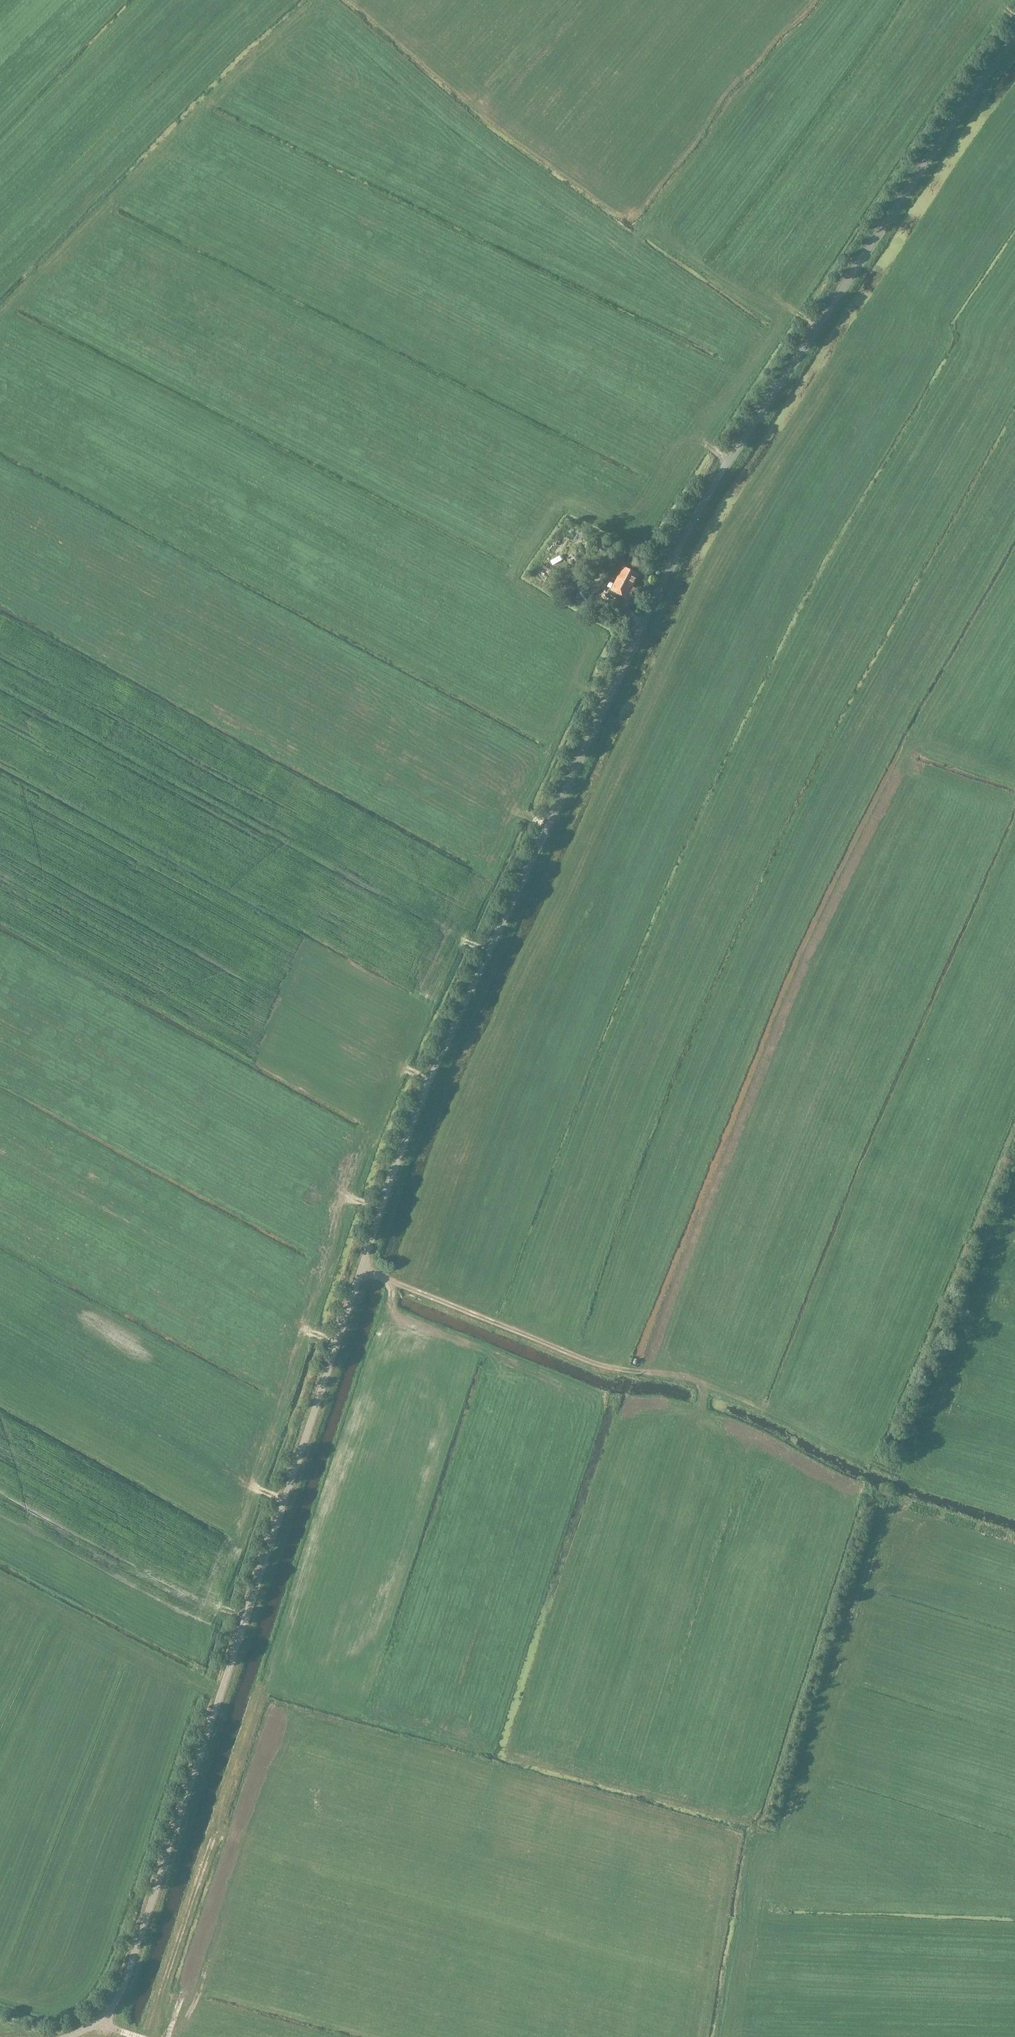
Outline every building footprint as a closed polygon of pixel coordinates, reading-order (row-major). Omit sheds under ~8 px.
[(636,590),(633,588),(639,575),(624,567),(611,590),(611,591),(609,594),(622,601),(624,598),(631,601),(636,590)]
